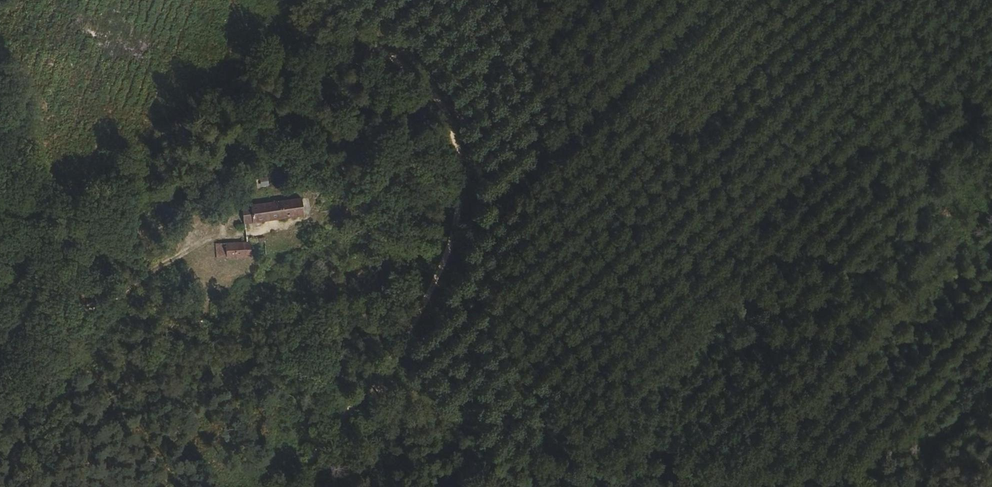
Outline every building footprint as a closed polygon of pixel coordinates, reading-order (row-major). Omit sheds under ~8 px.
[(253,209),(255,222),(312,210),(308,196),(253,209)] [(241,258),(238,243),(228,245),(232,260),(241,258)]
